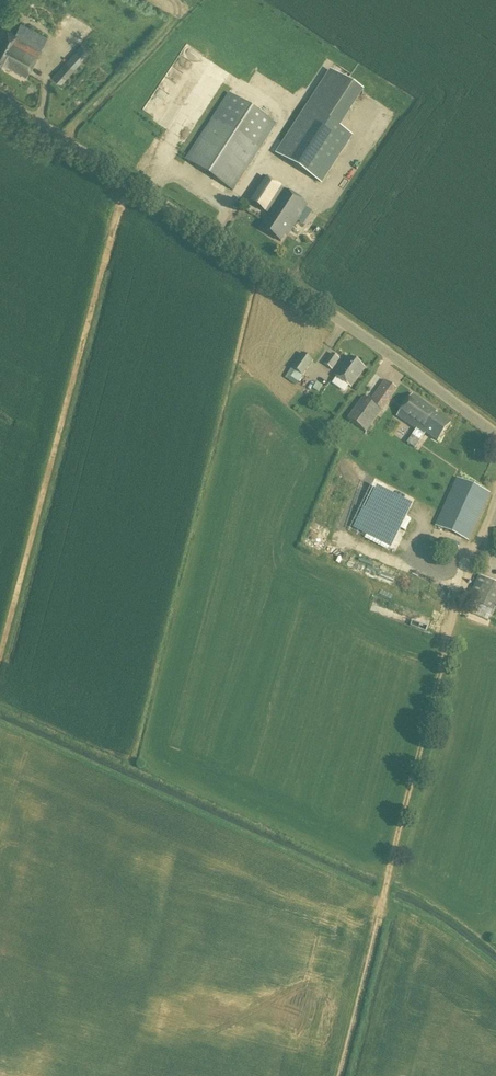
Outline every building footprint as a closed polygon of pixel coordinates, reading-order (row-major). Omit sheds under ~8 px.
[(0,44),(0,64),(4,66),(5,64),(14,69),(26,76),(46,37),(33,30),(21,24),(15,34),(7,30),(0,44)] [(166,111),(200,52),(184,43),(150,102),(166,111)] [(61,84),(90,52),(80,44),(52,76),(61,84)] [(322,185),(353,136),(340,128),(364,92),(330,70),(275,154),(322,185)] [(233,191),(277,124),(229,93),(185,160),(233,191)] [(97,109),(90,116),(94,119),(101,113),(97,109)] [(144,138),(152,118),(141,114),(133,134),(144,138)] [(287,236),(307,206),(281,190),(282,189),(263,176),(247,201),(266,214),(263,220),(265,221),(260,229),(281,242),(286,235),(287,236)] [(302,377),(313,361),(302,354),(291,369),(302,377)] [(332,371),(340,359),(332,354),(324,365),(332,371)] [(351,388),(364,369),(348,357),(335,376),(351,388)] [(382,411),(397,390),(384,380),(368,402),(361,398),(346,419),(366,433),(381,411),(382,411)] [(319,393),(323,386),(316,382),(313,389),(319,393)] [(437,442),(450,425),(434,414),(436,411),(413,395),(397,417),(416,431),(407,443),(415,449),(425,434),(437,442)] [(468,542),(490,493),(456,478),(434,526),(468,542)] [(420,536),(425,528),(372,490),(362,504),(422,547),(427,540),(420,536)] [(495,603),(495,583),(485,578),(473,603),(474,603),(470,613),(488,621),(495,603)]
